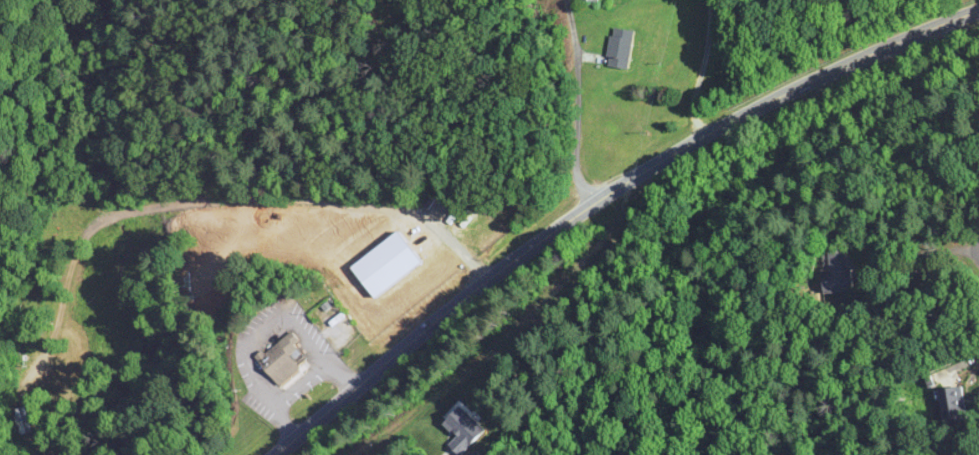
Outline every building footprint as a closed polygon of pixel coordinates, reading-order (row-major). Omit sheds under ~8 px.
[(607,65),(629,69),(634,31),(612,27),(607,65)] [(830,293),(853,289),(847,248),(823,252),(830,293)] [(301,361),(308,355),(301,346),(306,343),(295,330),(260,357),(285,389),(308,370),(301,361)] [(969,415),(964,384),(940,388),(945,418),(969,415)] [(455,454),(480,430),(452,403),(434,422),(449,436),(442,444),(455,454)] [(46,431),(37,405),(25,409),(34,435),(46,431)]
